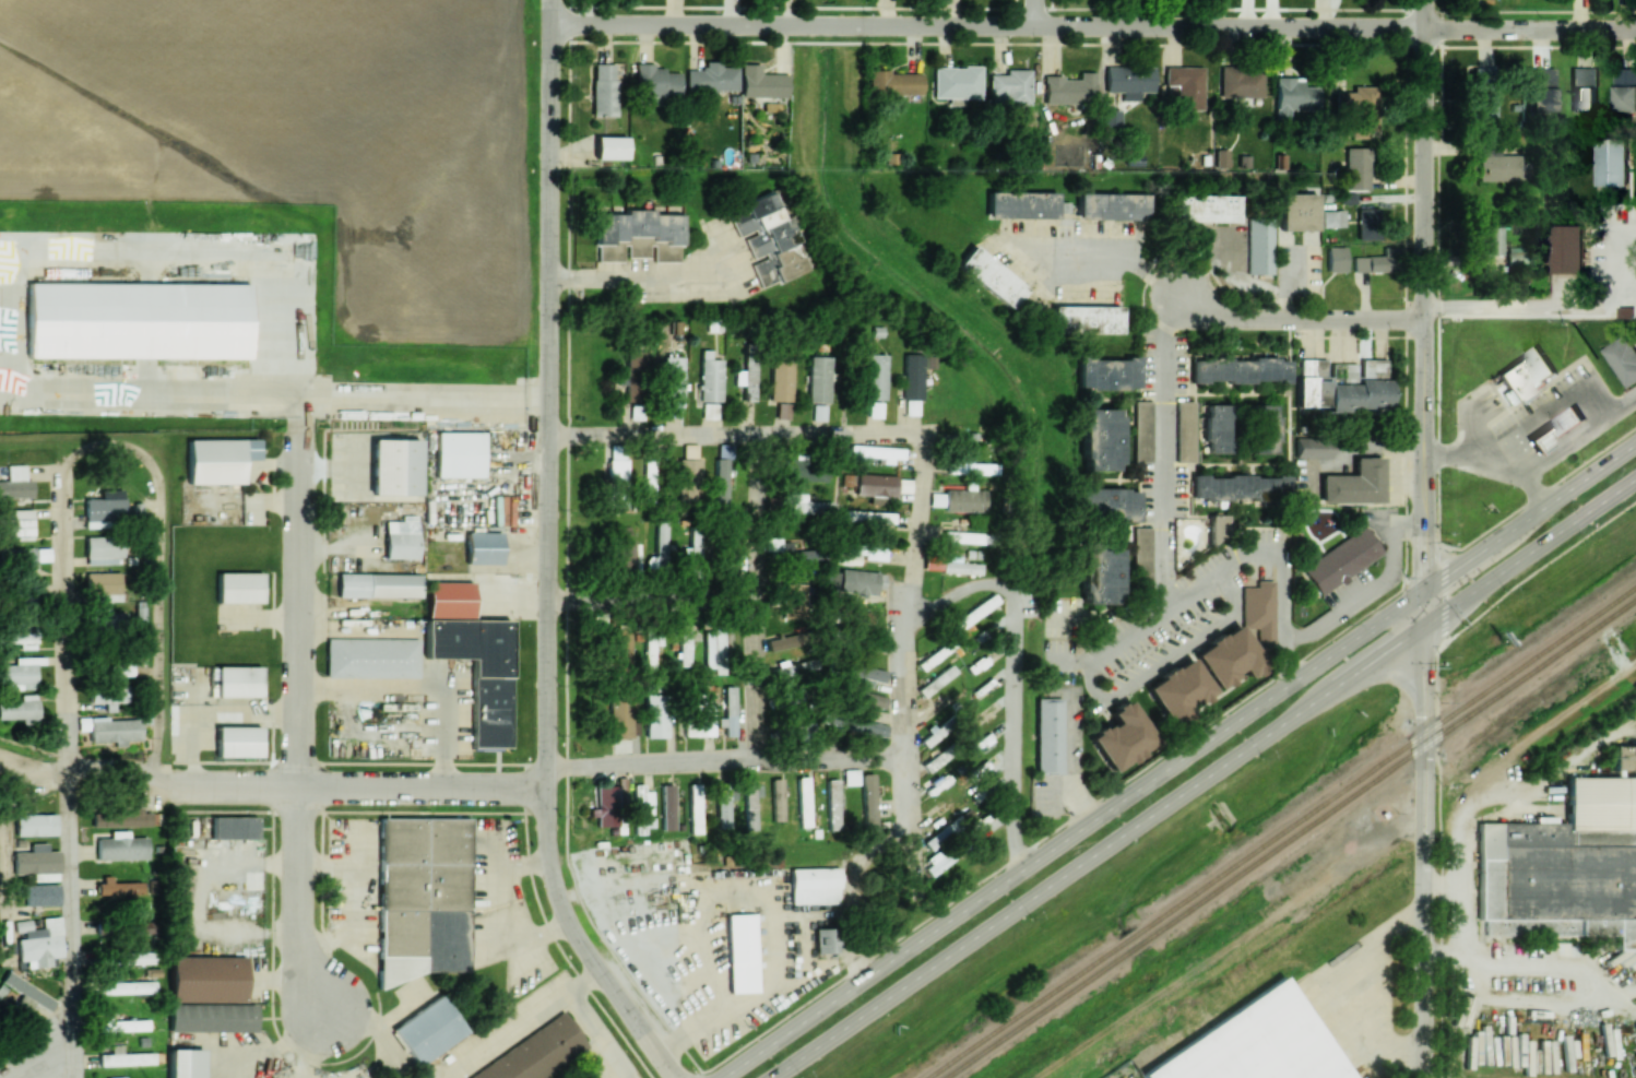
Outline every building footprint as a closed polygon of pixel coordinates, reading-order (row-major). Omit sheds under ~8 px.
[(615,116),(616,64),(593,63),(592,115),(615,116)] [(679,72),(663,72),(663,69),(653,69),(653,63),(637,63),(637,98),(680,97),(679,72)] [(760,74),(759,64),(741,64),(741,97),(786,96),(786,74),(760,74)] [(1204,67),(1166,66),(1165,108),(1203,109),(1204,67)] [(737,90),(737,68),(686,67),(685,93),(705,93),(705,100),(715,100),(715,90),(737,90)] [(981,67),(934,67),(933,97),(981,98),(981,67)] [(1154,92),(1153,67),(1106,67),(1106,92),(1122,92),(1122,100),(1140,100),(1140,92),(1154,92)] [(1493,69),(1473,67),(1472,84),(1491,85),(1493,69)] [(1552,67),(1528,68),(1528,111),(1553,111),(1552,67)] [(1571,67),(1572,111),(1598,111),(1597,67),(1571,67)] [(1263,97),(1263,68),(1220,68),(1219,96),(1263,97)] [(1616,69),(1616,111),(1635,111),(1635,68),(1616,69)] [(989,74),(989,99),(1006,99),(1006,105),(1030,104),(1029,69),(1005,69),(1005,74),(989,74)] [(1044,75),(1044,104),(1068,103),(1068,114),(1079,114),(1079,102),(1095,102),(1095,71),(1079,72),(1079,79),(1064,80),(1064,75),(1044,75)] [(922,95),(921,72),(868,73),(869,95),(922,95)] [(1274,120),(1288,120),(1288,111),(1318,111),(1318,86),(1302,86),(1302,77),(1275,77),(1274,120)] [(1348,137),(1379,138),(1380,86),(1354,85),(1353,92),(1335,91),(1334,106),(1333,106),(1333,118),(1349,119),(1348,137)] [(1494,123),(1494,91),(1469,91),(1469,122),(1494,123)] [(1100,126),(1119,127),(1120,110),(1101,109),(1100,126)] [(627,136),(596,135),(595,158),(626,159),(627,136)] [(1629,140),(1600,139),(1598,197),(1610,198),(1610,188),(1628,188),(1629,140)] [(1369,189),(1369,148),(1345,147),(1345,189),(1369,189)] [(1477,181),(1520,180),(1520,155),(1498,155),(1498,148),(1477,149),(1477,181)] [(1057,193),(987,191),(986,217),(1056,219),(1057,193)] [(726,208),(736,238),(743,235),(752,260),(750,261),(759,288),(805,271),(785,215),(780,217),(771,192),(726,208)] [(1077,219),(1146,220),(1147,194),(1078,192),(1077,219)] [(1280,230),(1316,230),(1316,193),(1279,193),(1280,230)] [(1355,203),(1355,193),(1340,193),(1340,202),(1355,203)] [(1238,196),(1166,194),(1165,221),(1237,222),(1238,196)] [(596,213),(596,261),(625,261),(625,257),(649,257),(649,246),(653,246),(653,262),(680,262),(680,213),(653,213),(653,208),(623,209),(623,213),(596,213)] [(1380,239),(1379,208),(1357,209),(1358,240),(1380,239)] [(1322,210),(1322,227),(1345,227),(1344,210),(1322,210)] [(1248,274),(1273,274),(1272,217),(1247,218),(1248,274)] [(1554,273),(1585,274),(1585,225),(1554,225),(1554,273)] [(1502,254),(1502,227),(1480,227),(1480,255),(1502,254)] [(1010,309),(1026,289),(972,245),(956,266),(1010,309)] [(1346,272),(1346,247),(1327,247),(1328,272),(1346,272)] [(1354,273),(1397,272),(1397,247),(1383,247),(1383,256),(1354,256),(1354,273)] [(27,357),(248,358),(248,284),(27,282),(27,357)] [(1122,306),(1052,305),(1051,332),(1121,333),(1122,306)] [(1635,382),(1635,351),(1625,334),(1602,350),(1628,388),(1635,382)] [(1496,373),(1515,401),(1557,374),(1538,346),(1496,373)] [(721,401),(722,359),(711,359),(711,349),(701,349),(700,401),(721,401)] [(644,351),(621,351),(621,392),(644,392),(644,351)] [(884,400),(885,354),(865,354),(864,399),(884,400)] [(921,355),(904,354),(903,415),(921,415),(921,355)] [(683,357),(665,356),(663,416),(680,417),(680,399),(682,399),(683,357)] [(808,403),(830,403),(831,357),(809,356),(808,403)] [(744,371),(736,371),(735,384),(744,385),(743,400),(755,400),(757,359),(744,358),(744,371)] [(1138,389),(1138,359),(1078,358),(1078,388),(1138,389)] [(1191,382),(1288,382),(1288,358),(1191,358),(1191,382)] [(1387,410),(1386,358),(1358,359),(1358,364),(1328,365),(1328,358),(1297,359),(1298,407),(1327,407),(1327,411),(1387,410)] [(793,361),(771,360),(770,400),(792,401),(793,361)] [(1176,462),(1194,462),(1195,401),(1176,401),(1176,462)] [(703,418),(718,418),(718,404),(703,403),(703,418)] [(777,418),(789,418),(789,403),(778,403),(777,418)] [(827,404),(814,404),(813,420),(826,421),(827,404)] [(1199,441),(1207,441),(1207,453),(1227,453),(1228,404),(1207,404),(1207,417),(1199,417),(1199,441)] [(1276,404),(1250,404),(1251,454),(1277,453),(1276,404)] [(1536,453),(1586,421),(1576,406),(1527,439),(1536,453)] [(1082,470),(1120,470),(1119,408),(1081,409),(1082,470)] [(483,477),(483,432),(437,431),(436,476),(483,477)] [(1295,457),(1330,459),(1330,438),(1296,437),(1295,457)] [(187,439),(187,484),(243,483),(243,459),(258,459),(258,438),(187,439)] [(370,494),(417,495),(418,439),(371,439),(370,494)] [(701,444),(684,444),(684,459),(679,459),(679,502),(700,502),(701,444)] [(883,457),(882,463),(892,464),(893,458),(903,459),(904,448),(859,446),(859,456),(883,457)] [(610,484),(629,483),(626,452),(619,453),(607,454),(610,484)] [(969,456),(947,456),(946,473),(997,474),(997,463),(969,462),(969,456)] [(1322,475),(1321,502),(1382,503),(1382,457),(1354,457),(1354,475),(1322,475)] [(657,460),(644,459),(643,495),(656,496),(657,460)] [(728,459),(716,459),(717,509),(729,509),(728,459)] [(784,482),(827,481),(826,461),(784,462),(784,482)] [(31,480),(25,480),(24,464),(6,465),(7,480),(0,481),(0,498),(32,497),(31,480)] [(895,497),(896,475),(857,474),(856,495),(870,496),(870,504),(886,505),(886,497),(895,497)] [(1288,477),(1193,475),(1192,500),(1288,502),(1288,477)] [(1138,519),(1138,489),(1077,488),(1077,519),(1138,519)] [(945,490),(945,511),(985,512),(985,491),(945,490)] [(832,502),(807,501),(807,494),(786,493),(785,514),(821,515),(821,510),(832,511),(832,502)] [(84,499),(85,527),(125,526),(124,497),(84,499)] [(12,509),(12,518),(1,519),(1,536),(33,535),(33,509),(12,509)] [(844,522),(893,524),(894,512),(845,510),(844,522)] [(1227,514),(1208,515),(1209,540),(1227,540),(1227,514)] [(385,558),(417,559),(418,521),(385,520),(385,558)] [(667,568),(666,522),(656,523),(657,558),(647,558),(647,568),(667,568)] [(1301,567),(1319,595),(1382,555),(1364,526),(1301,567)] [(1150,527),(1133,527),(1133,588),(1151,588),(1150,527)] [(943,541),(986,543),(986,533),(943,531),(943,541)] [(502,533),(467,532),(466,564),(501,565),(502,533)] [(85,564),(121,564),(122,537),(86,536),(85,564)] [(635,540),(614,541),(615,571),(636,570),(635,540)] [(885,561),(886,545),(846,541),(845,553),(865,555),(864,559),(885,561)] [(1080,603),(1119,604),(1120,544),(1081,543),(1080,603)] [(35,569),(34,547),(1,548),(1,554),(10,554),(10,565),(19,564),(19,569),(35,569)] [(960,562),(960,558),(942,557),(941,572),(981,574),(981,563),(960,562)] [(841,593),(880,594),(881,572),(841,570),(841,593)] [(120,572),(86,572),(86,594),(120,594),(120,572)] [(217,603),(261,603),(262,573),(217,572),(217,603)] [(419,597),(420,574),(337,573),(337,597),(419,597)] [(1241,587),(1241,628),(1256,628),(1256,648),(1273,648),(1273,581),(1256,581),(1256,586),(1241,587)] [(472,659),(472,749),(509,749),(509,620),(472,620),(472,582),(427,582),(426,658),(472,659)] [(808,583),(783,583),(782,619),(807,620),(808,583)] [(33,586),(10,586),(10,606),(34,605),(33,586)] [(977,616),(998,600),(994,593),(972,609),(977,616)] [(873,614),(853,608),(850,619),(871,625),(873,614)] [(89,609),(88,627),(116,628),(117,610),(89,609)] [(692,624),(680,624),(682,666),(692,666),(691,639),(700,639),(700,632),(692,632),(692,624)] [(1192,653),(1215,689),(1242,671),(1247,679),(1264,668),(1236,625),(1192,653)] [(632,667),(631,630),(610,631),(611,667),(632,667)] [(34,650),(35,633),(0,632),(0,639),(0,642),(20,643),(20,649),(34,650)] [(706,668),(715,667),(715,675),(728,674),(727,648),(732,648),(731,632),(706,632),(706,668)] [(800,632),(766,639),(768,651),(803,644),(800,632)] [(647,668),(658,668),(657,635),(646,635),(647,668)] [(326,677),(417,678),(417,639),(326,638),(326,677)] [(133,676),(134,654),(121,653),(121,662),(110,662),(110,675),(133,676)] [(0,665),(0,686),(2,686),(2,690),(36,689),(35,657),(15,657),(15,664),(0,665)] [(1144,686),(1169,727),(1191,714),(1187,708),(1212,693),(1190,657),(1144,686)] [(779,667),(770,669),(774,682),(816,671),(812,659),(787,665),(786,659),(777,661),(779,667)] [(871,687),(872,680),(883,682),(885,671),(844,661),(841,673),(860,677),(859,685),(871,687)] [(260,666),(216,667),(216,697),(261,697),(260,666)] [(127,702),(127,686),(90,687),(90,702),(105,702),(105,711),(114,711),(114,702),(127,702)] [(735,736),(736,686),(725,686),(725,717),(718,717),(718,726),(725,726),(725,736),(735,736)] [(854,703),(883,708),(885,695),(855,691),(854,703)] [(715,736),(714,692),(692,693),(693,736),(715,736)] [(22,718),(22,724),(38,723),(37,694),(20,694),(21,701),(0,701),(0,719),(22,718)] [(668,737),(668,694),(646,694),(646,737),(668,737)] [(1061,698),(1036,698),(1036,773),(1061,773),(1061,698)] [(1108,772),(1155,746),(1130,699),(1108,710),(1114,721),(1088,735),(1108,772)] [(610,702),(610,737),(637,737),(636,702),(610,702)] [(887,725),(834,712),(831,724),(884,737),(887,725)] [(139,717),(89,719),(90,742),(114,741),(114,747),(125,747),(124,739),(140,738),(139,717)] [(216,757),(259,757),(260,726),(216,726),(216,757)] [(944,733),(939,726),(920,740),(926,747),(944,733)] [(1635,766),(1635,749),(1629,750),(1629,746),(1612,746),(1612,766),(1635,766)] [(948,757),(944,750),(922,764),(927,771),(948,757)] [(859,784),(858,769),(844,770),(845,784),(859,784)] [(876,829),(874,773),(862,773),(864,829),(876,829)] [(617,786),(596,786),(597,825),(618,825),(617,800),(623,799),(623,793),(626,793),(626,777),(617,777),(617,786)] [(811,826),(809,777),(798,777),(800,826),(811,826)] [(773,821),(784,821),(783,778),(771,779),(773,821)] [(754,785),(754,779),(744,780),(746,828),(757,827),(755,796),(761,796),(760,785),(754,785)] [(840,829),(839,779),(827,779),(829,829),(840,829)] [(653,791),(644,791),(644,784),(634,784),(635,834),(645,833),(644,814),(653,814),(653,791)] [(662,830),(674,830),(674,784),(661,784),(662,830)] [(689,784),(691,833),(703,833),(702,784),(689,784)] [(716,828),(730,827),(729,799),(736,799),(736,785),(715,786),(716,828)] [(92,827),(149,825),(148,810),(92,812),(92,827)] [(15,814),(15,836),(56,835),(55,813),(15,814)] [(255,838),(255,816),(211,817),(212,839),(255,838)] [(468,976),(468,817),(379,818),(379,976),(468,976)] [(128,830),(110,831),(111,838),(96,838),(97,860),(148,859),(147,837),(129,838),(128,830)] [(58,850),(47,851),(47,843),(30,843),(30,851),(13,852),(14,874),(33,873),(33,881),(59,880),(58,850)] [(922,865),(932,877),(955,859),(946,847),(922,865)] [(790,868),(791,904),(838,903),(838,868),(790,868)] [(99,895),(143,894),(143,881),(112,882),(112,876),(99,876),(99,895)] [(25,906),(59,905),(59,884),(24,885),(25,906)] [(726,914),(729,992),(756,991),(754,913),(726,914)] [(62,957),(59,916),(41,917),(42,928),(30,929),(30,920),(15,921),(16,932),(23,931),(24,938),(17,939),(18,961),(26,960),(27,968),(51,966),(51,958),(62,957)] [(154,933),(154,921),(133,922),(134,934),(154,933)] [(837,928),(814,928),(815,953),(838,952),(837,928)] [(106,965),(154,963),(154,950),(106,952),(106,965)] [(244,956),(169,955),(168,1030),(255,1031),(256,1003),(244,1003),(244,956)] [(29,1010),(34,1002),(49,1012),(55,1001),(7,970),(0,981),(21,994),(16,1002),(29,1010)] [(1281,972),(1356,1077),(1142,1077),(1139,1074),(1281,972)] [(98,994),(154,993),(154,980),(109,981),(109,979),(98,979),(98,994)] [(391,1028),(417,1066),(466,1032),(441,994),(391,1028)] [(588,1049),(564,1012),(463,1077),(544,1077),(588,1049)] [(102,1021),(102,1031),(149,1030),(148,1019),(102,1021)] [(99,1066),(155,1065),(154,1052),(123,1053),(122,1044),(110,1044),(110,1053),(99,1053),(99,1066)] [(203,1049),(169,1049),(169,1077),(203,1077),(203,1049)]
